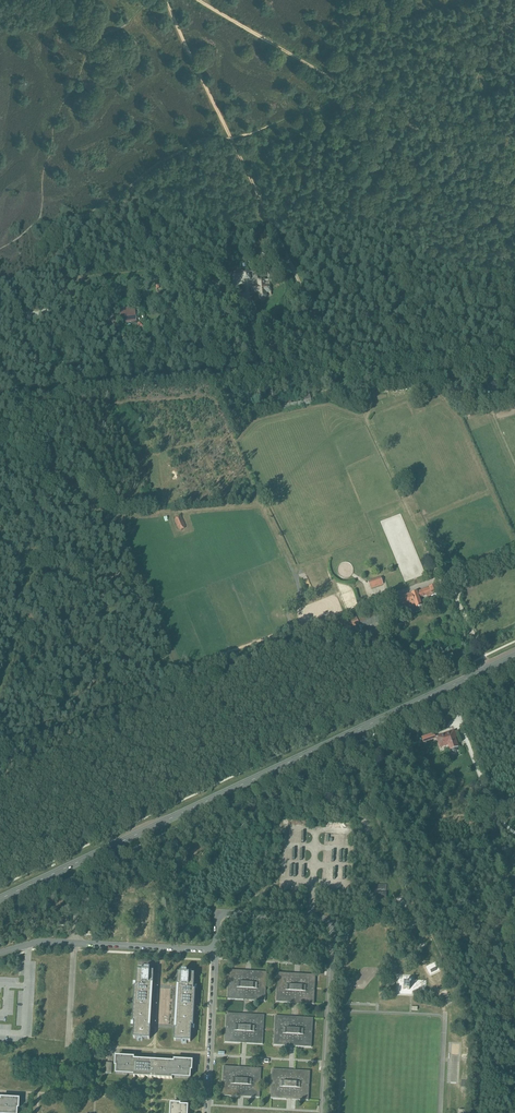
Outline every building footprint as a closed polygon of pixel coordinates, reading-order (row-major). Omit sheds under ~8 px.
[(232,290),(229,286),(229,284),(231,284),(233,278),(232,278),(233,275),(236,274),(242,273),(243,281),(251,280),(250,270),(243,271),(243,270),(236,271),(230,273),(228,278),(227,278),(228,277),(225,276),(221,287),(215,291),(220,299),(232,290)] [(276,282),(275,271),(268,272),(269,283),(276,282)] [(267,297),(266,295),(266,292),(271,292),(271,284),(266,285),(265,279),(261,279),(261,286),(251,286),(252,292),(259,292),(259,296),(259,297),(259,298),(260,299),(261,300),(263,300),(265,300),(266,300),(266,299),(267,298),(267,297)] [(135,307),(124,308),(125,321),(136,319),(135,307)] [(492,379),(487,381),(490,390),(496,388),(492,379)] [(185,529),(186,526),(182,517),(179,516),(176,517),(174,521),(178,529),(181,530),(185,529)] [(371,589),(383,585),(380,577),(368,581),(371,589)] [(403,621),(415,617),(414,613),(423,610),(422,606),(419,598),(431,594),(432,596),(438,594),(435,586),(412,594),(390,601),(395,616),(401,615),(403,621)] [(381,608),(358,617),(362,629),(385,620),(381,608)] [(356,618),(336,626),(339,633),(342,632),(341,631),(359,624),(357,620),(356,618)] [(397,636),(401,634),(398,626),(387,630),(390,636),(396,634),(397,636)] [(390,642),(385,631),(366,638),(370,649),(390,642)] [(454,731),(446,733),(436,737),(440,748),(448,746),(450,751),(451,750),(452,751),(454,753),(457,752),(458,749),(458,748),(459,748),(455,737),(457,737),(454,731)] [(436,739),(434,733),(424,737),(426,742),(436,739)] [(387,884),(375,884),(374,901),(386,902),(387,884)] [(135,986),(132,1022),(134,1022),(133,1038),(150,1039),(151,1027),(149,1027),(152,984),(153,984),(154,971),(150,971),(150,968),(145,968),(144,971),(137,970),(136,986),(135,986)] [(187,971),(182,971),(182,973),(178,973),(177,985),(179,985),(176,1028),(175,1028),(174,1041),(191,1042),(192,1026),(193,1026),(195,990),(194,990),(195,974),(187,974),(187,971)] [(157,1061),(152,1061),(140,1060),(140,1059),(137,1059),(137,1060),(134,1060),(134,1057),(122,1057),(122,1056),(119,1056),(119,1057),(116,1056),(116,1060),(116,1064),(116,1066),(117,1066),(116,1073),(134,1074),(134,1076),(173,1079),(173,1077),(191,1078),(191,1070),(192,1070),(192,1069),(193,1069),(193,1064),(193,1061),(190,1061),(187,1060),(187,1061),(175,1060),(175,1062),(172,1062),(172,1061),(169,1061),(169,1062),(157,1061)] [(17,1108),(18,1108),(18,1107),(18,1102),(18,1099),(15,1099),(15,1098),(13,1098),(0,1098),(0,1100),(0,1112),(16,1112),(17,1108)] [(188,1106),(180,1105),(180,1104),(179,1104),(174,1104),(171,1104),(171,1107),(171,1110),(171,1112),(188,1112),(188,1106)]
